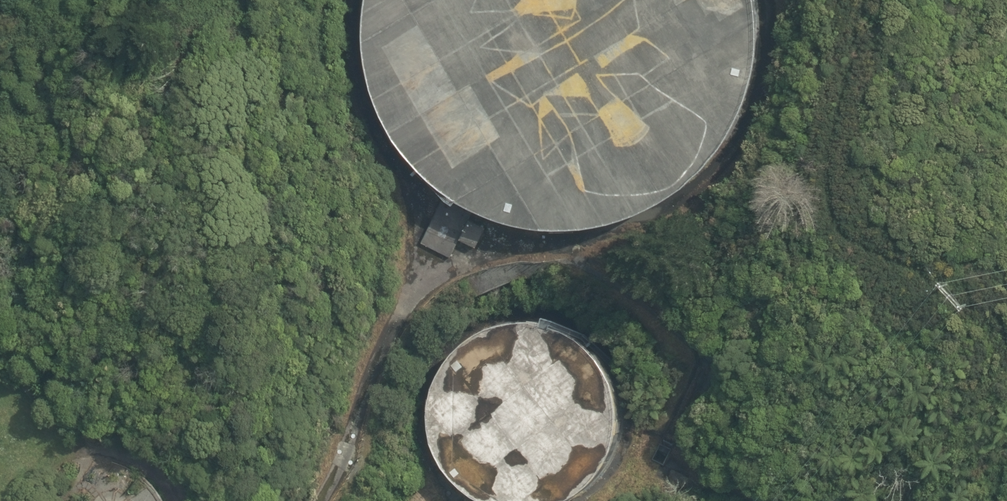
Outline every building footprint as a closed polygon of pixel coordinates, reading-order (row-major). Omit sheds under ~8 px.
[(365,83),(374,108),(388,131),(404,153),(421,171),(447,191),(473,204),(501,213),(536,221),(573,220),(610,212),(640,201),(667,187),(692,165),(717,133),(736,99),(748,56),(752,20),(750,0),(359,0),(356,15),(357,55),(365,83)] [(455,346),(440,366),(431,390),(428,415),(432,440),(443,463),(459,483),(480,497),(492,500),(556,500),(577,490),(598,470),(611,445),(617,418),(614,389),(603,363),(585,342),(561,326),(533,319),(505,320),(478,329),(455,346)]
